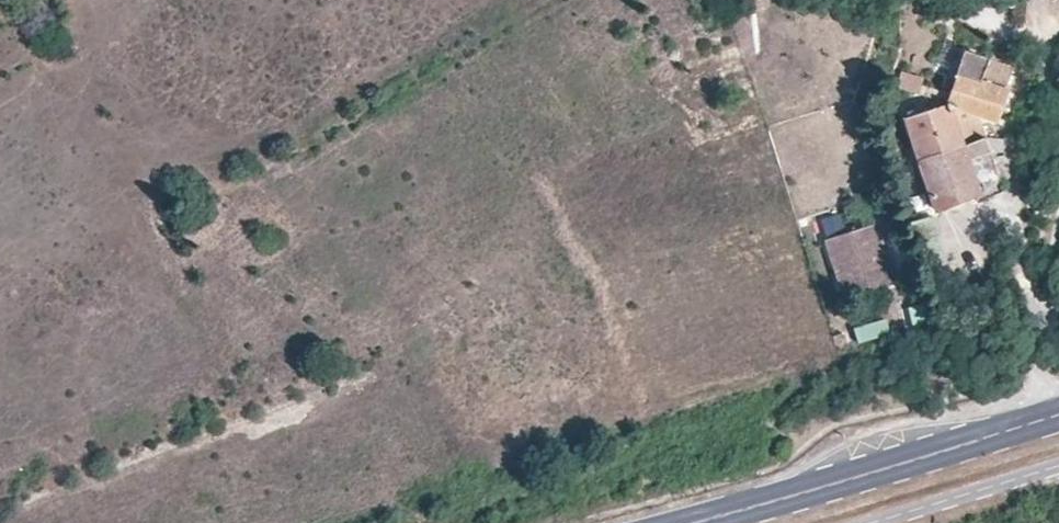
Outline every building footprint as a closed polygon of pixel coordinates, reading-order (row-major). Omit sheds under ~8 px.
[(948,105),(906,121),(936,211),(978,195),(1002,186),(986,140),(989,139),(983,119),(997,125),(1011,89),(1008,88),(1014,68),(964,50),(948,105)] [(919,100),(926,80),(905,72),(898,92),(919,100)] [(878,231),(829,247),(845,294),(894,278),(878,231)] [(888,321),(855,330),(859,346),(892,337),(888,321)]
